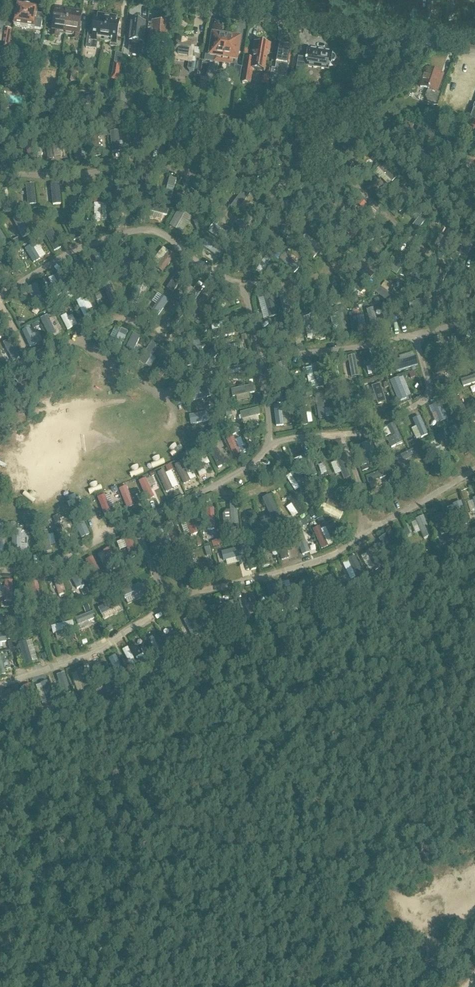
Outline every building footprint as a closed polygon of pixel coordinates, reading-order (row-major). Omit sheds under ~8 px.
[(38,11),(17,8),(14,27),(35,30),(36,29),(41,30),(44,14),(37,13),(38,11)] [(69,13),(56,11),(52,37),(59,38),(59,34),(65,35),(69,13)] [(65,35),(72,36),(71,40),(78,41),(82,15),(69,13),(65,35)] [(88,33),(85,48),(96,50),(98,41),(104,42),(107,19),(94,17),(94,18),(95,18),(92,34),(88,33)] [(107,19),(104,42),(111,43),(110,47),(116,48),(120,22),(121,22),(121,21),(107,19)] [(132,22),(129,42),(130,42),(130,50),(143,51),(144,44),(146,29),(145,29),(146,24),(132,22)] [(152,34),(150,34),(150,45),(165,46),(167,25),(152,24),(152,34)] [(4,30),(2,44),(1,47),(2,47),(9,49),(12,31),(4,30)] [(206,50),(205,60),(215,61),(223,63),(227,37),(222,36),(221,34),(217,33),(215,35),(213,35),(211,51),(206,50)] [(227,37),(223,63),(231,64),(231,60),(237,61),(240,39),(238,39),(237,37),(233,36),(231,38),(227,37)] [(188,63),(188,70),(190,73),(200,74),(202,61),(197,60),(197,58),(192,58),(195,43),(187,42),(187,41),(178,39),(176,49),(174,49),(172,60),(174,60),(174,61),(188,63)] [(246,58),(242,82),(250,83),(252,70),(265,72),(267,54),(269,54),(270,45),(265,44),(266,42),(254,40),(252,55),(254,55),(253,59),(246,58)] [(275,62),(273,62),(270,81),(278,82),(279,75),(286,77),(290,48),(278,46),(275,62)] [(334,61),(336,59),(335,56),(332,54),(323,53),(324,53),(318,52),(308,50),(307,59),(299,58),(296,73),(305,74),(306,66),(316,68),(317,67),(328,69),(329,62),(331,63),(331,62),(334,61)] [(42,51),(39,67),(46,69),(49,52),(42,51)] [(111,80),(118,81),(119,81),(119,80),(123,54),(116,53),(111,80)] [(82,58),(74,57),(70,81),(78,83),(80,71),(82,58)] [(82,58),(80,71),(86,72),(88,59),(82,58)] [(200,74),(201,74),(200,78),(208,79),(210,65),(202,64),(203,61),(202,61),(200,74)] [(240,82),(242,67),(235,66),(233,81),(240,82)] [(421,87),(432,91),(428,102),(437,105),(442,94),(436,92),(442,75),(427,70),(421,87)] [(301,93),(297,86),(288,91),(292,98),(301,93)] [(273,116),(276,101),(268,99),(264,114),(273,116)] [(401,129),(412,132),(414,122),(404,119),(401,129)] [(19,251),(15,240),(0,244),(0,257),(19,251)] [(155,320),(145,319),(144,329),(154,330),(155,320)] [(461,338),(460,351),(474,352),(474,339),(461,338)] [(172,359),(174,353),(166,351),(164,356),(172,359)] [(387,475),(368,485),(372,494),(391,483),(387,475)]
